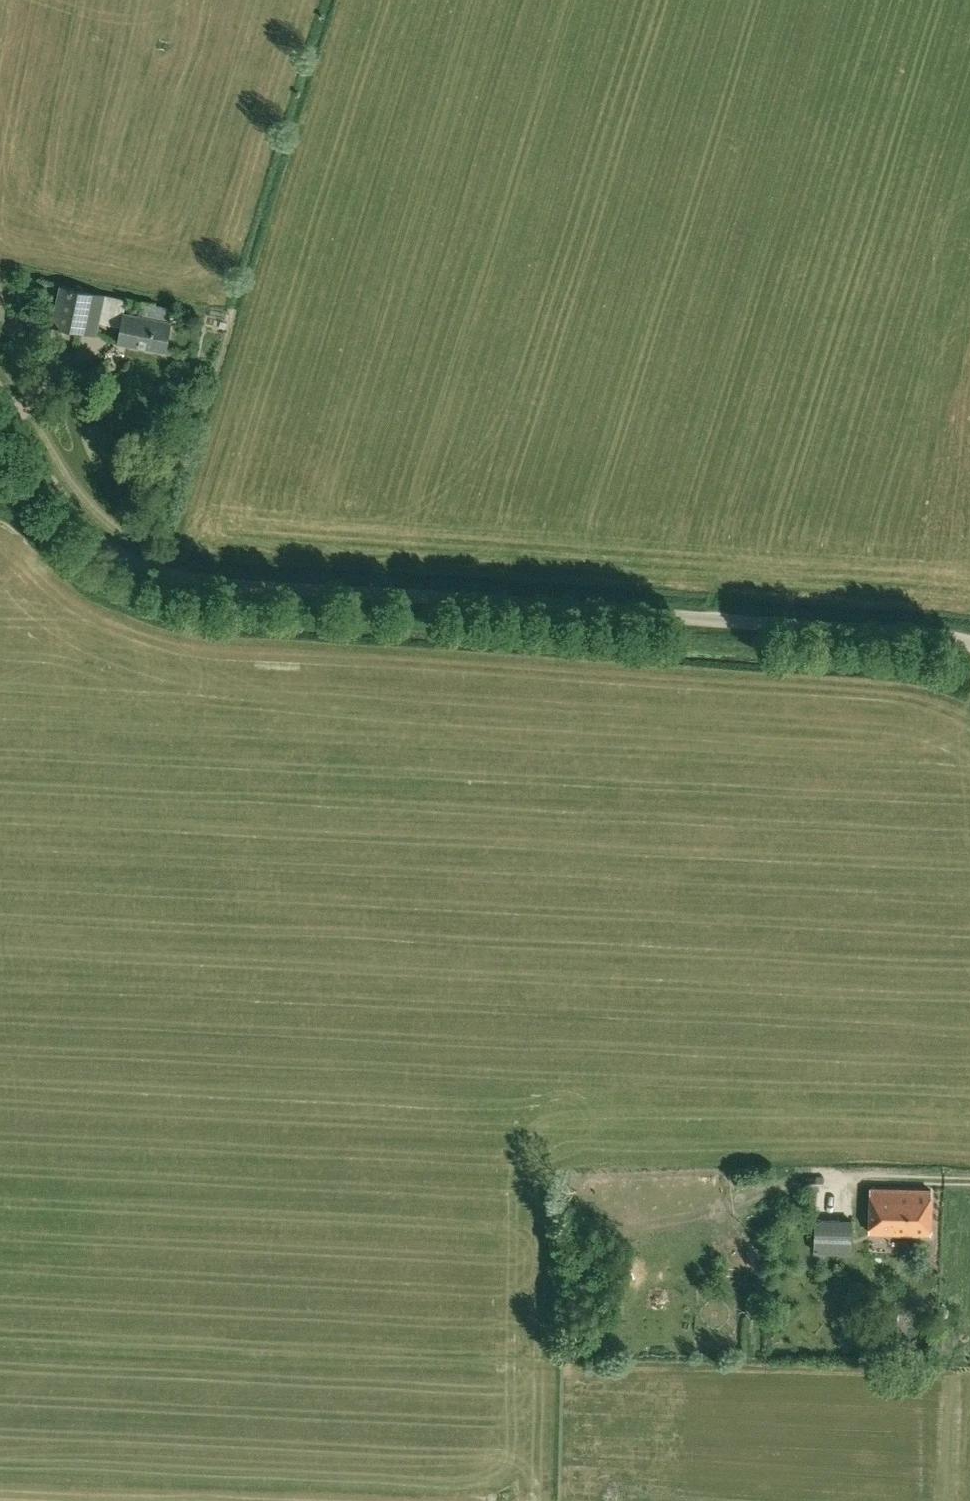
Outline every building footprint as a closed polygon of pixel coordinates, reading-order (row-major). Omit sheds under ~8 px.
[(105,295),(62,285),(53,324),(96,334),(105,295)] [(143,316),(125,312),(120,342),(167,351),(173,321),(174,308),(145,302),(143,316)] [(932,1234),(933,1190),(872,1188),(870,1232),(932,1234)] [(826,1214),(827,1193),(816,1193),(815,1214),(826,1214)] [(840,1245),(840,1235),(828,1234),(828,1219),(816,1219),(815,1244),(840,1245)]
